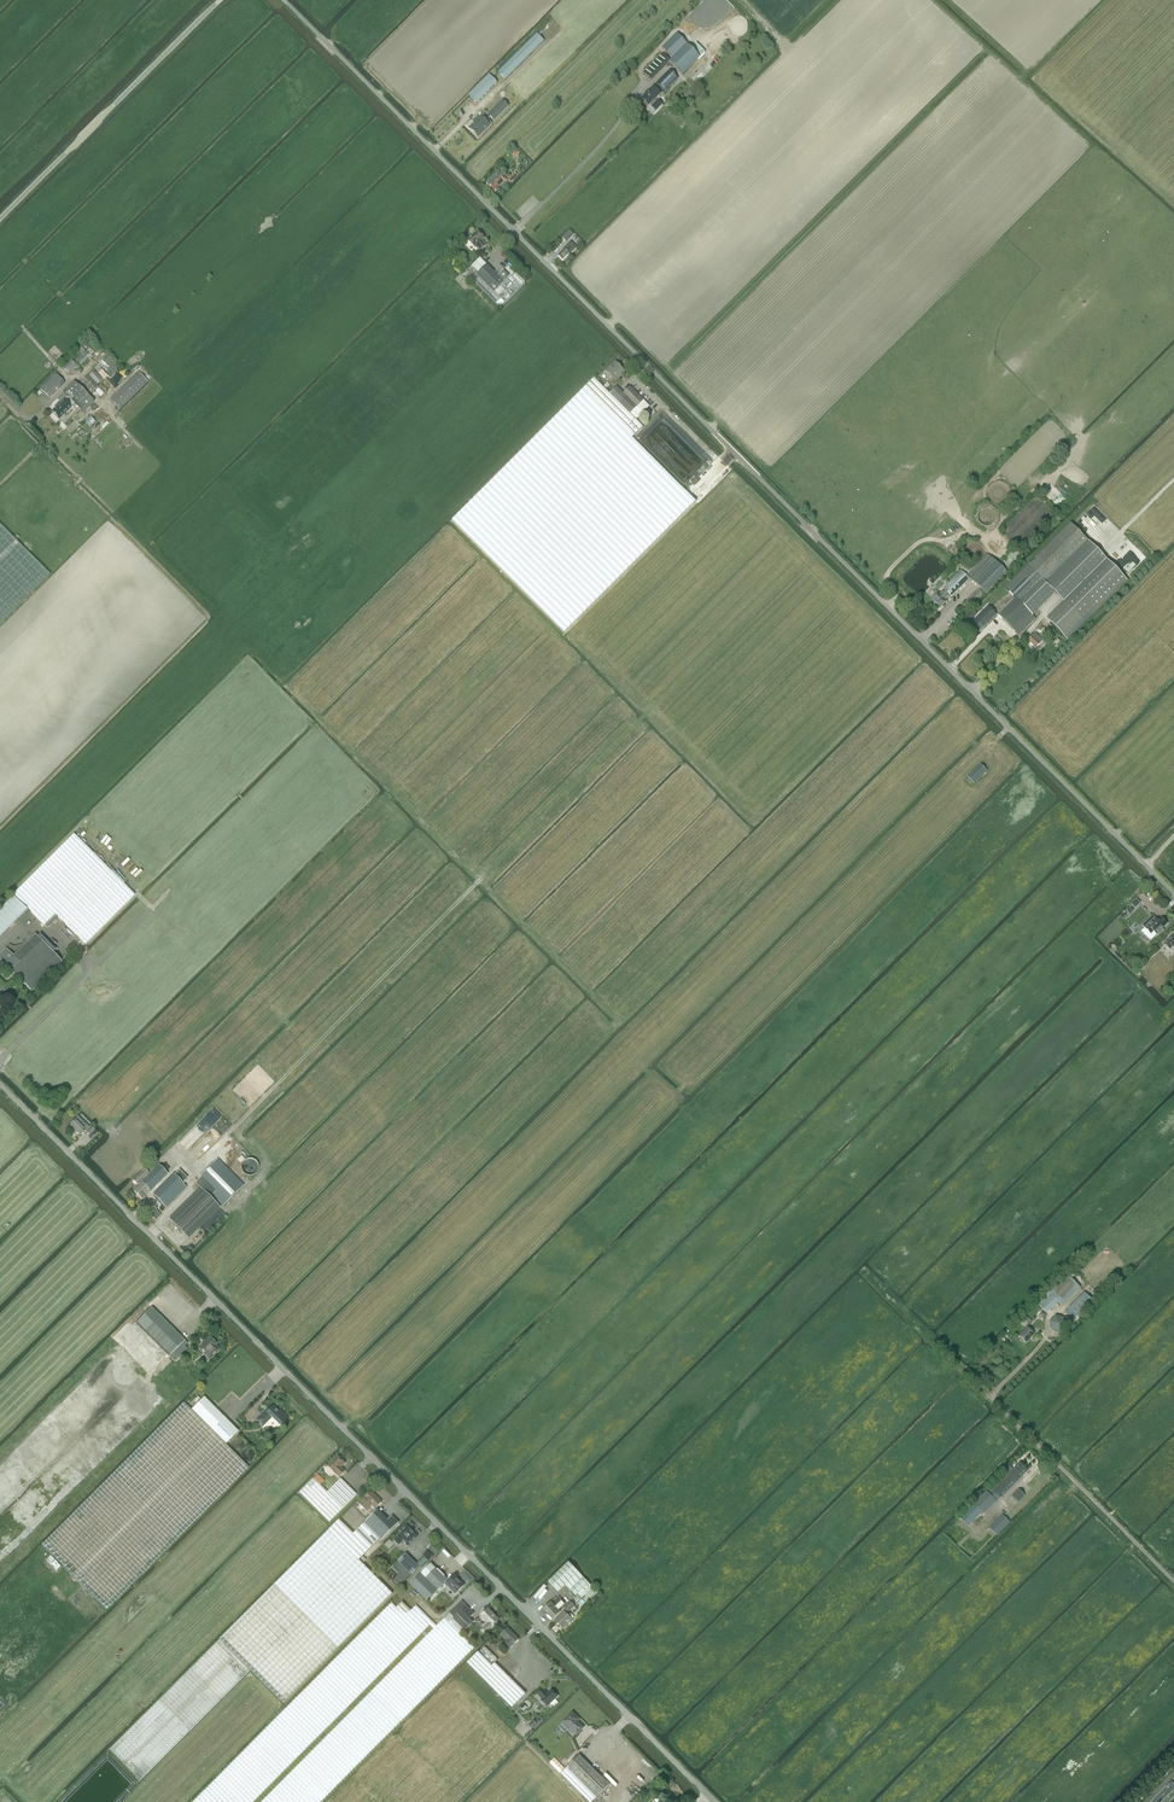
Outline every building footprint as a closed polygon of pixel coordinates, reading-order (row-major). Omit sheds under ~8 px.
[(498,72),(505,79),(544,41),(537,34),(498,72)] [(691,48),(677,34),(662,48),(672,59),(671,60),(669,62),(682,75),(700,58),(700,57),(705,52),(696,43),(691,48)] [(671,60),(663,53),(643,72),(651,80),(669,62),(671,60)] [(704,71),(701,68),(692,77),(695,80),(704,71)] [(670,70),(656,84),(664,93),(667,89),(678,78),(670,70)] [(489,75),(469,96),(474,100),(477,103),(497,83),(494,80),(489,75)] [(651,107),(656,112),(662,105),(658,101),(657,102),(655,100),(661,94),(653,87),(641,99),(648,106),(650,105),(652,107),(651,107)] [(502,100),(488,115),(490,117),(494,121),(509,106),(502,100)] [(474,124),(469,129),(478,137),(492,123),(488,120),(490,117),(488,115),(486,117),(483,115),(479,119),(477,117),(472,121),(474,124)] [(446,123),(434,134),(440,140),(444,136),(442,134),(449,127),(446,123)] [(514,173),(507,180),(510,183),(517,176),(514,173)] [(495,193),(498,189),(499,188),(498,187),(504,181),(504,180),(506,178),(502,175),(500,177),(493,184),(490,180),(486,184),(490,188),(489,188),(495,193)] [(482,234),(481,234),(478,231),(468,241),(475,248),(476,247),(481,251),(486,246),(481,241),(484,238),(483,237),(484,236),(484,235),(482,234)] [(567,240),(572,236),(573,235),(569,231),(563,236),(562,238),(566,242),(567,240)] [(564,250),(558,256),(563,261),(569,255),(570,256),(577,248),(571,241),(563,249),(564,250)] [(503,270),(498,276),(480,258),(472,267),(473,268),(469,272),(474,277),(478,273),(495,290),(509,276),(503,270)] [(478,273),(474,277),(471,280),(499,308),(502,306),(525,283),(514,271),(509,276),(495,290),(478,273)] [(85,352),(84,351),(85,351),(80,347),(75,352),(79,356),(75,360),(80,366),(88,357),(93,361),(98,356),(89,348),(85,352)] [(97,365),(110,379),(120,369),(107,355),(97,365)] [(63,368),(67,373),(76,365),(72,360),(63,368)] [(618,376),(623,371),(615,363),(606,371),(615,380),(618,376)] [(89,376),(97,385),(102,379),(94,371),(89,376)] [(138,372),(117,392),(110,400),(119,409),(147,382),(138,372)] [(40,388),(49,398),(65,383),(55,373),(40,388)] [(81,383),(91,393),(98,386),(88,376),(81,383)] [(594,379),(584,390),(632,438),(643,427),(636,420),(630,414),(609,394),(602,386),(594,379)] [(67,396),(75,404),(83,412),(94,402),(74,382),(63,392),(67,396)] [(609,394),(630,414),(643,401),(630,387),(623,394),(616,387),(609,394)] [(501,569),(632,438),(584,390),(494,479),(474,500),(452,521),(501,569)] [(73,406),(66,398),(51,411),(59,419),(73,406)] [(649,406),(643,401),(630,414),(636,420),(649,406)] [(91,417),(85,422),(90,427),(95,422),(91,417)] [(69,425),(67,423),(65,424),(61,420),(58,424),(64,430),(69,425)] [(632,438),(501,569),(564,633),(696,502),(673,479),(632,438)] [(1028,565),(1027,566),(1044,583),(1087,541),(1080,532),(1071,523),(1028,565)] [(50,575),(0,526),(0,625),(50,575)] [(1087,541),(1044,583),(1055,594),(1063,602),(1046,619),(1067,640),(1084,623),(1127,581),(1110,563),(1106,560),(1087,541)] [(967,575),(985,594),(1007,573),(988,554),(967,575)] [(1025,568),(1005,588),(1014,597),(1033,616),(1053,596),(1055,594),(1044,583),(1027,566),(1025,568)] [(936,591),(931,597),(933,599),(931,601),(939,609),(947,602),(946,601),(950,596),(951,598),(970,580),(961,571),(942,589),(944,591),(940,595),(939,593),(939,594),(936,591)] [(978,590),(965,603),(971,609),(984,595),(978,590)] [(1014,597),(997,615),(1019,636),(1036,619),(1033,616),(1014,597)] [(917,603),(922,609),(925,606),(920,600),(917,603)] [(963,605),(958,611),(963,615),(968,610),(963,605)] [(970,624),(966,628),(974,637),(996,616),(987,607),(973,621),(972,620),(969,623),(970,624)] [(973,611),(965,619),(969,623),(972,620),(977,615),(973,611)] [(1042,626),(1038,630),(1045,637),(1049,633),(1042,626)] [(1043,641),(1035,633),(1027,640),(1035,648),(1043,641)] [(967,777),(974,784),(987,771),(980,764),(967,777)] [(55,914),(85,944),(135,895),(104,865),(74,835),(13,894),(44,925),(55,914)] [(1136,899),(1131,904),(1135,909),(1141,903),(1136,899)] [(1156,934),(1158,933),(1167,924),(1161,918),(1157,922),(1156,920),(1152,916),(1142,926),(1151,934),(1153,931),(1156,934)] [(1165,945),(1170,950),(1172,947),(1173,949),(1173,934),(1173,933),(1163,944),(1165,945)] [(32,992),(62,962),(35,935),(13,956),(5,948),(0,953),(0,960),(32,992)] [(80,1135),(86,1129),(76,1119),(70,1125),(80,1135)] [(86,1132),(90,1135),(95,1130),(92,1127),(86,1132)] [(197,1181),(195,1183),(201,1189),(210,1197),(212,1195),(223,1206),(244,1185),(217,1159),(196,1180),(197,1181)] [(243,1173),(244,1174),(245,1175),(247,1175),(248,1176),(250,1176),(251,1176),(253,1175),(254,1175),(255,1174),(256,1173),(257,1172),(258,1170),(258,1169),(258,1168),(258,1167),(258,1166),(258,1164),(257,1163),(256,1162),(255,1161),(254,1160),(253,1159),(251,1159),(250,1159),(248,1159),(247,1159),(245,1160),(244,1161),(243,1162),(242,1163),(242,1164),(241,1166),(241,1167),(241,1169),(242,1170),(242,1172),(243,1173)] [(133,1191),(142,1200),(167,1174),(159,1166),(143,1181),(139,1185),(133,1191)] [(144,1169),(133,1180),(137,1185),(138,1184),(139,1185),(143,1181),(142,1180),(148,1174),(147,1173),(144,1169)] [(153,1196),(165,1209),(186,1188),(173,1175),(153,1196)] [(201,1189),(169,1220),(188,1238),(219,1207),(210,1197),(201,1189)] [(1058,1302),(1062,1306),(1080,1288),(1065,1273),(1036,1302),(1047,1313),(1058,1302)] [(1076,1316),(1079,1319),(1095,1303),(1085,1293),(1066,1312),(1073,1320),(1076,1316)] [(151,1308),(136,1323),(174,1362),(187,1349),(185,1346),(187,1344),(151,1308)] [(1032,1321),(1024,1314),(1022,1317),(1029,1324),(1032,1321)] [(1019,1336),(1026,1343),(1034,1334),(1027,1327),(1019,1336)] [(198,1349),(209,1361),(220,1350),(215,1346),(217,1345),(210,1338),(198,1349)] [(191,1410),(225,1444),(238,1431),(204,1397),(191,1410)] [(41,1545),(106,1610),(248,1467),(225,1444),(191,1410),(184,1403),(41,1545)] [(280,1426),(288,1419),(279,1410),(278,1411),(273,1406),(263,1415),(262,1414),(256,1420),(262,1427),(271,1418),(280,1426)] [(345,1471),(341,1467),(345,1463),(338,1456),(328,1465),(335,1473),(335,1472),(339,1477),(345,1471)] [(993,1490),(1000,1498),(1001,1498),(1028,1471),(1020,1463),(1013,1470),(1008,1465),(1003,1470),(1008,1475),(993,1490)] [(317,1479),(319,1477),(317,1475),(300,1493),(330,1523),(357,1495),(341,1479),(334,1486),(328,1492),(328,1493),(316,1481),(317,1479)] [(1000,1498),(993,1490),(990,1487),(974,1504),(982,1512),(984,1514),(1000,1498)] [(1006,1503),(1012,1509),(1024,1496),(1018,1490),(1006,1503)] [(364,1498),(359,1504),(367,1511),(372,1506),(375,1509),(382,1502),(371,1492),(364,1498)] [(968,1526),(982,1512),(974,1504),(960,1518),(968,1526)] [(365,1523),(381,1538),(382,1539),(399,1522),(392,1516),(388,1520),(377,1510),(365,1523)] [(1002,1515),(989,1528),(997,1535),(1010,1522),(1002,1515)] [(359,1560),(381,1538),(365,1523),(355,1533),(340,1519),(216,1643),(110,1750),(140,1780),(250,1670),(283,1703),(394,1592),(359,1560)] [(399,1534),(393,1540),(399,1545),(403,1541),(408,1546),(417,1537),(416,1536),(406,1527),(399,1534)] [(425,1554),(423,1555),(428,1561),(430,1559),(434,1555),(435,1556),(438,1552),(431,1545),(428,1548),(429,1550),(425,1554)] [(398,1562),(393,1567),(400,1573),(394,1580),(400,1586),(412,1575),(420,1567),(416,1563),(406,1554),(398,1562)] [(419,1560),(416,1563),(420,1567),(421,1568),(424,1564),(428,1560),(423,1556),(419,1560)] [(443,1584),(447,1580),(431,1563),(416,1578),(410,1584),(427,1601),(433,1595),(443,1584)] [(578,1594),(582,1598),(593,1587),(568,1563),(549,1582),(558,1591),(565,1585),(576,1596),(578,1594)] [(454,1574),(445,1584),(455,1594),(465,1585),(454,1574)] [(561,1601),(562,1601),(558,1597),(554,1601),(553,1600),(551,1602),(544,1609),(548,1614),(555,1607),(559,1604),(561,1601)] [(450,1613),(445,1618),(450,1623),(461,1634),(473,1622),(470,1618),(474,1613),(462,1601),(457,1606),(450,1613)] [(555,1607),(558,1610),(564,1604),(561,1601),(559,1604),(555,1607)] [(574,1606),(576,1604),(573,1601),(571,1603),(570,1602),(564,1608),(568,1612),(574,1606)] [(416,1605),(411,1611),(402,1602),(396,1608),(391,1602),(309,1686),(193,1801),(253,1801),(369,1686),(430,1625),(434,1629),(407,1656),(262,1801),(321,1801),(409,1713),(413,1710),(419,1703),(425,1697),(474,1648),(461,1634),(450,1623),(444,1618),(437,1626),(416,1605)] [(555,1607),(548,1614),(553,1619),(560,1612),(558,1610),(555,1607)] [(488,1608),(483,1612),(480,1615),(481,1616),(480,1618),(483,1621),(484,1620),(488,1623),(481,1630),(485,1634),(492,1627),(500,1620),(488,1608)] [(555,1621),(563,1629),(571,1620),(574,1617),(569,1612),(566,1614),(564,1612),(555,1621)] [(510,1648),(518,1639),(507,1628),(501,1634),(506,1640),(504,1642),(510,1648)] [(492,1666),(495,1663),(497,1661),(498,1660),(485,1647),(479,1653),(492,1666)] [(492,1666),(479,1653),(478,1652),(467,1663),(490,1686),(500,1696),(512,1708),(526,1694),(518,1686),(514,1682),(495,1663),(492,1666)] [(541,1700),(547,1706),(557,1696),(551,1690),(546,1694),(545,1693),(545,1692),(542,1689),(537,1694),(542,1699),(541,1700)] [(563,1721),(558,1726),(565,1732),(569,1727),(577,1735),(584,1727),(578,1721),(580,1719),(572,1712),(563,1721)] [(539,1725),(534,1721),(529,1726),(533,1730),(539,1725)] [(609,1785),(579,1755),(560,1773),(589,1801),(592,1801),(609,1785)]
